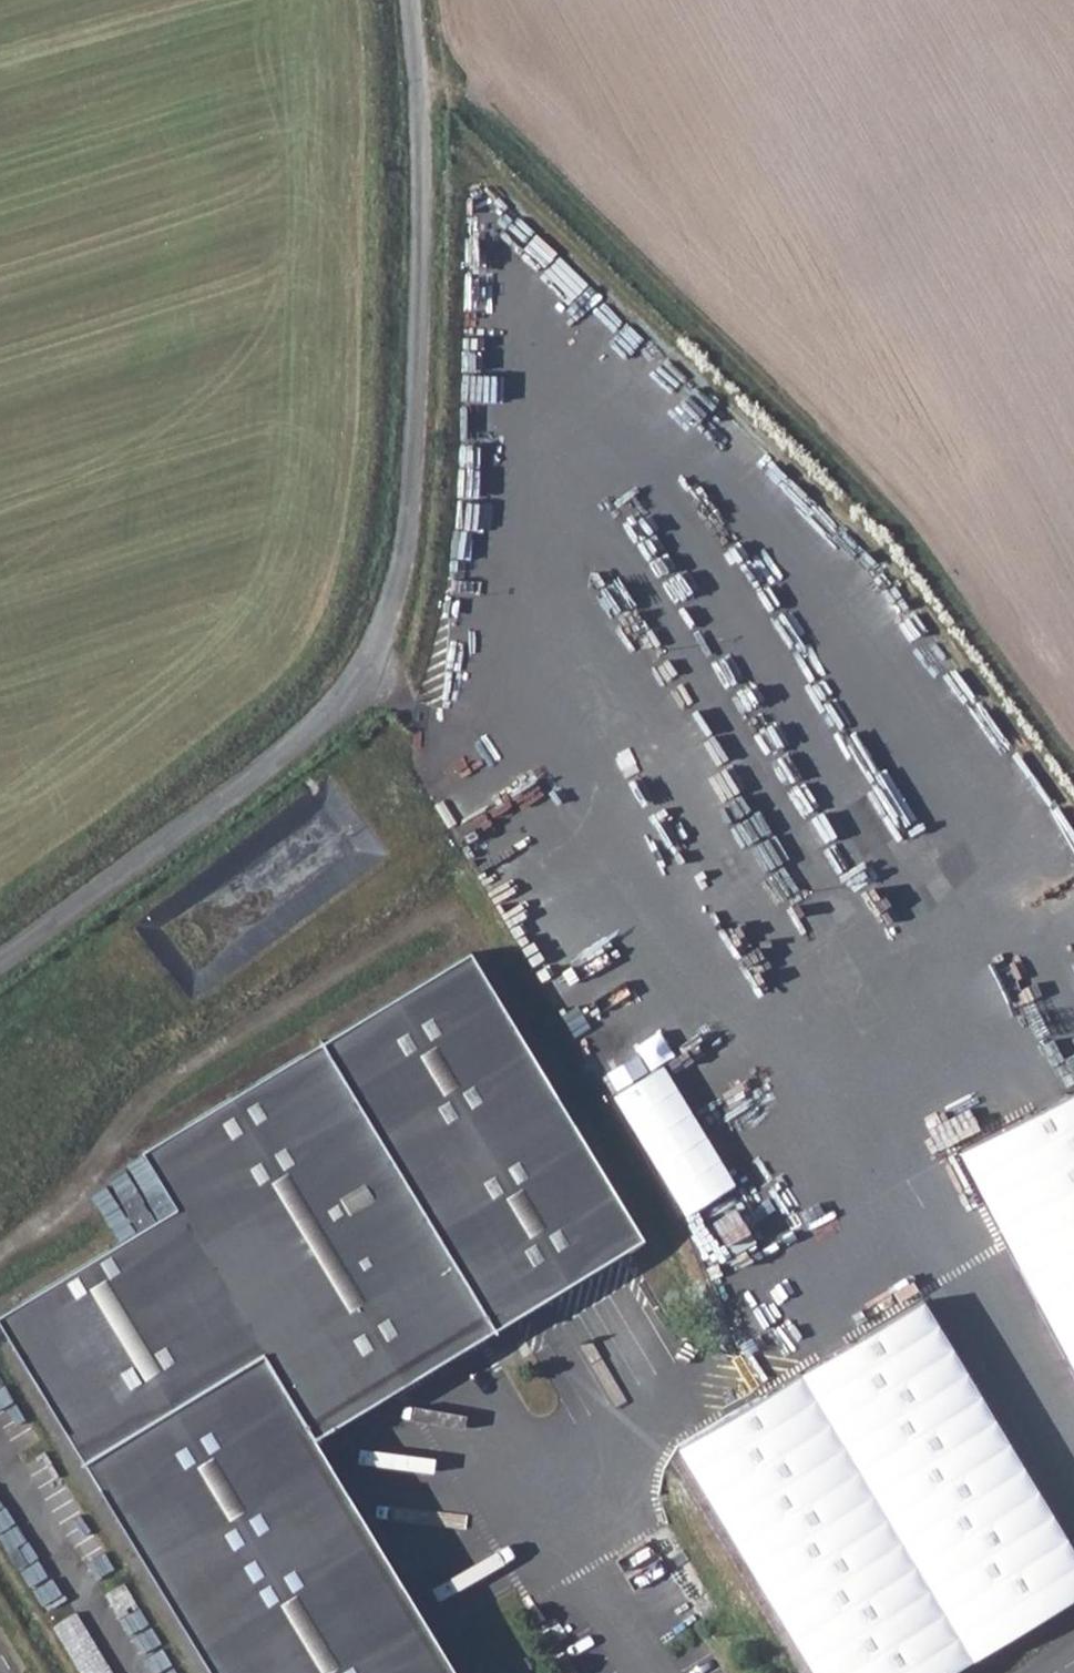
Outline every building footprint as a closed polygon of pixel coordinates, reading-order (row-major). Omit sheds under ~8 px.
[(351,873),(389,859),(376,825),(338,839),(351,873)] [(471,957),(143,1157),(176,1214),(0,1320),(0,1325),(211,1672),(456,1672),(320,1450),(650,1250),(471,957)] [(682,1214),(735,1187),(672,1062),(619,1088),(682,1214)] [(963,1149),(1073,1360),(1073,1091),(963,1149)] [(687,1435),(829,1672),(937,1672),(1073,1591),(1073,1544),(925,1293),(739,1404),(687,1435)]
